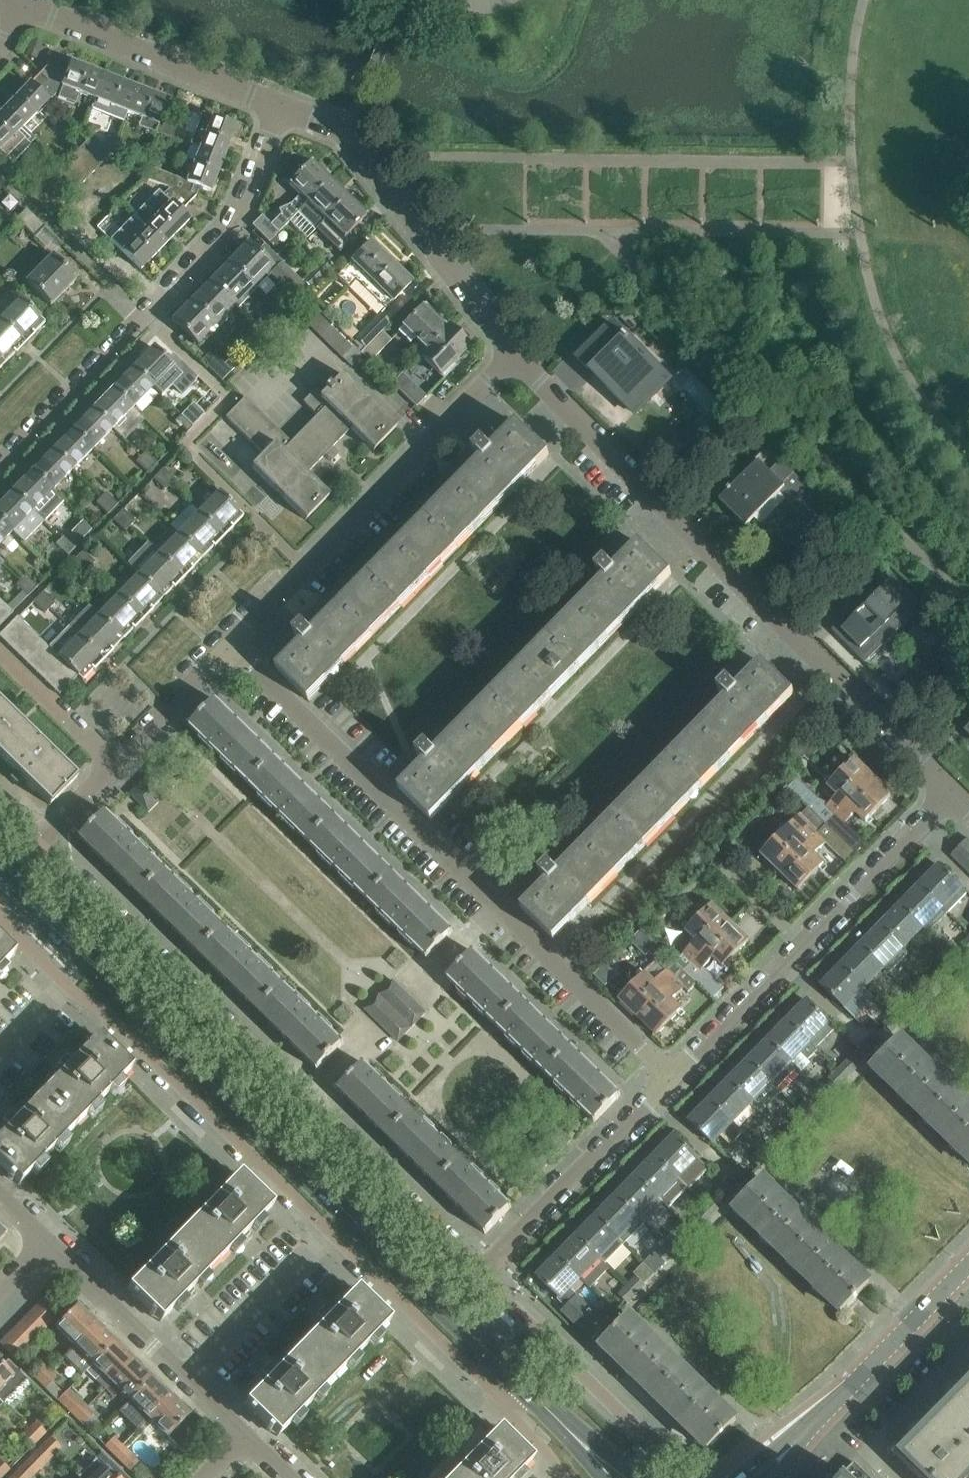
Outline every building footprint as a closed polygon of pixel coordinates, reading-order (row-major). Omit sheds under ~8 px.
[(31,39),(25,55),(36,59),(42,43),(31,39)] [(91,100),(92,98),(94,99),(104,76),(70,63),(65,76),(57,73),(49,64),(40,73),(58,91),(62,87),(58,97),(75,104),(79,93),(81,94),(80,96),(91,100)] [(4,109),(22,127),(52,97),(58,91),(40,73),(4,109)] [(94,99),(90,109),(123,122),(127,112),(136,89),(104,76),(94,99)] [(155,134),(167,101),(136,89),(127,112),(142,118),(138,127),(155,134)] [(0,114),(0,152),(6,158),(12,164),(30,145),(35,140),(22,127),(4,109),(0,114)] [(190,146),(199,149),(223,159),(235,127),(202,114),(190,146)] [(160,134),(171,138),(176,125),(165,121),(160,134)] [(93,135),(83,145),(101,163),(110,153),(102,144),(93,135)] [(121,143),(116,141),(108,138),(102,144),(110,153),(117,156),(121,143)] [(117,156),(131,161),(136,149),(121,143),(117,156)] [(74,154),(93,171),(101,163),(83,145),(74,154)] [(210,192),(223,159),(199,149),(192,167),(191,166),(186,178),(187,179),(186,182),(151,169),(147,180),(169,188),(181,192),(190,201),(195,196),(198,187),(210,192)] [(269,242),(277,233),(298,212),(298,211),(330,179),(311,160),(291,153),(281,181),(288,184),(288,183),(299,195),(293,201),(280,206),(282,211),(268,225),(262,219),(254,227),(269,242)] [(74,154),(66,163),(84,181),(93,171),(74,154)] [(57,171),(75,190),(84,181),(66,163),(57,171)] [(48,180),(67,199),(75,190),(57,171),(48,180)] [(316,229),(325,219),(347,196),(330,179),(298,211),(298,212),(316,229)] [(180,212),(190,201),(181,192),(169,188),(162,195),(158,190),(133,216),(164,246),(189,220),(180,212)] [(325,219),(316,229),(340,252),(350,242),(344,237),(366,215),(357,206),(360,202),(352,194),(348,197),(347,196),(325,219)] [(26,209),(16,218),(35,237),(45,227),(26,209)] [(133,216),(110,240),(115,245),(141,270),(164,246),(133,216)] [(296,248),(288,241),(276,254),(283,261),(296,248)] [(347,265),(336,276),(347,287),(354,280),(384,309),(411,282),(370,242),(347,265)] [(248,243),(229,262),(253,286),(256,289),(268,277),(270,274),(282,262),(276,256),(264,244),(257,251),(248,243)] [(52,255),(26,282),(50,305),(76,279),(52,255)] [(302,281),(310,290),(332,267),(324,258),(302,281)] [(246,293),(253,286),(228,262),(210,282),(234,305),(237,308),(249,296),(246,293)] [(282,262),(270,274),(299,301),(311,290),(310,290),(302,281),(282,262)] [(210,282),(191,301),(215,324),(218,327),(230,315),(228,312),(234,305),(210,282)] [(20,298),(0,319),(25,344),(35,334),(34,333),(35,332),(45,322),(20,298)] [(209,331),(215,324),(191,301),(172,320),(199,346),(212,334),(209,331)] [(425,349),(444,329),(436,321),(437,316),(424,304),(398,331),(409,343),(414,338),(425,349)] [(390,322),(380,313),(351,343),(360,353),(381,331),(390,322)] [(621,316),(621,318),(633,331),(642,322),(637,317),(621,316)] [(264,318),(255,326),(267,337),(275,330),(264,318)] [(4,363),(14,354),(15,353),(16,354),(25,344),(0,319),(0,359),(4,363)] [(613,324),(578,358),(594,374),(601,366),(614,379),(608,385),(606,387),(635,415),(642,408),(641,406),(661,386),(663,388),(670,381),(650,361),(641,351),(644,348),(633,337),(629,340),(613,324)] [(267,337),(255,326),(248,333),(259,345),(267,337)] [(447,326),(444,329),(425,349),(419,355),(443,378),(455,366),(452,363),(468,347),(447,326)] [(381,331),(360,353),(369,362),(390,340),(381,331)] [(153,347),(133,368),(152,387),(160,395),(171,383),(182,393),(197,377),(176,357),(170,363),(153,347)] [(221,381),(231,371),(216,355),(206,365),(221,381)] [(133,368),(113,388),(132,408),(152,387),(133,368)] [(290,443),(282,434),(262,454),(251,467),(305,520),(328,496),(306,474),(324,455),(331,461),(338,454),(331,448),(350,428),(373,450),(396,426),(342,373),(329,386),(327,384),(323,388),(325,390),(322,394),(316,388),(303,402),(317,415),(290,443)] [(402,373),(392,383),(416,407),(426,396),(402,373)] [(113,388),(93,409),(112,428),(121,436),(141,416),(132,408),(113,388)] [(244,397),(225,417),(262,454),(282,434),(244,397)] [(186,410),(181,415),(193,426),(193,427),(206,414),(194,402),(186,410)] [(93,409),(73,430),(92,449),(112,428),(93,409)] [(181,415),(176,420),(187,432),(193,426),(181,415)] [(290,656),(277,669),(288,680),(298,690),(309,700),(322,687),(323,686),(343,665),(514,490),(534,469),(535,469),(549,455),(538,444),(527,434),(517,423),(503,438),(502,438),(499,442),(491,450),(482,441),(473,451),(481,459),(464,477),(329,614),(311,632),(304,625),(294,635),(303,643),(295,650),(291,655),(290,656)] [(73,430),(52,450),(72,469),(92,449),(73,430)] [(52,450),(33,471),(52,490),(72,469),(52,450)] [(146,451),(141,456),(152,467),(157,462),(146,451)] [(148,472),(152,467),(141,456),(136,461),(148,472)] [(718,496),(747,525),(779,492),(825,538),(842,520),(781,459),(768,472),(755,459),(718,496)] [(162,468),(158,473),(169,484),(174,479),(162,468)] [(33,471),(12,491),(32,510),(43,521),(63,500),(52,490),(33,471)] [(164,489),(169,484),(158,473),(153,478),(164,489)] [(0,504),(0,519),(12,531),(23,541),(43,521),(32,510),(12,491),(0,504)] [(219,491),(198,512),(223,537),(233,527),(232,526),(243,515),(219,491)] [(106,492),(101,497),(112,509),(117,504),(106,492)] [(108,514),(112,509),(101,497),(96,502),(108,514)] [(190,504),(170,525),(178,533),(203,557),(213,546),(214,547),(223,537),(198,512),(190,504)] [(123,509),(118,514),(129,525),(134,520),(123,509)] [(124,530),(129,525),(118,514),(113,519),(124,530)] [(12,531),(0,519),(0,543),(12,531)] [(178,533),(158,553),(183,578),(193,568),(192,567),(203,557),(178,533)] [(66,534),(61,539),(72,550),(77,545),(66,534)] [(68,555),(72,550),(61,539),(56,544),(68,555)] [(147,543),(127,563),(138,574),(163,598),(173,587),(174,588),(183,578),(158,553),(147,543)] [(413,774),(399,789),(410,799),(420,810),(431,820),(445,806),(465,785),(541,707),(552,696),(637,609),(656,589),(657,589),(671,574),(660,564),(650,553),(639,543),(625,557),(624,558),(613,569),(605,561),(595,571),(604,579),(597,586),(437,750),(434,753),(426,744),(419,751),(416,754),(425,762),(416,772),(413,774)] [(83,550),(78,555),(89,566),(94,561),(83,550)] [(84,571),(89,566),(78,555),(73,560),(84,571)] [(138,574),(118,594),(143,619),(153,609),(152,608),(163,598),(138,574)] [(865,663),(921,607),(888,574),(833,630),(865,663)] [(26,575),(21,580),(32,591),(37,586),(26,575)] [(27,596),(32,591),(21,580),(16,585),(27,596)] [(43,591),(38,596),(49,607),(54,602),(43,591)] [(118,594),(98,615),(122,639),(133,628),(134,629),(143,619),(118,594)] [(38,596),(33,601),(44,612),(49,607),(38,596)] [(11,613),(1,604),(0,605),(0,625),(11,614),(11,613)] [(88,605),(68,626),(78,635),(103,660),(113,650),(112,649),(122,639),(98,615),(88,605)] [(9,645),(26,628),(16,618),(0,634),(0,637),(9,645)] [(68,626),(46,648),(56,657),(56,658),(66,667),(76,677),(78,675),(82,680),(93,670),(94,670),(103,660),(78,635),(68,626)] [(36,638),(26,628),(9,645),(19,655),(36,638)] [(36,638),(19,655),(29,665),(46,648),(36,638)] [(56,657),(46,648),(29,665),(39,675),(56,657)] [(66,667),(56,658),(56,657),(39,675),(49,685),(66,667)] [(536,894),(522,908),(532,919),(543,929),(553,939),(567,925),(570,922),(588,904),(758,730),(779,708),(793,694),(783,683),(772,673),(761,662),(748,677),(747,677),(736,689),(727,680),(723,684),(717,690),(726,698),(720,704),(560,869),(557,872),(549,864),(539,873),(547,882),(536,894)] [(76,677),(66,667),(49,685),(59,694),(76,677)] [(119,712),(111,712),(112,727),(140,726),(139,697),(119,698),(119,712)] [(216,700),(190,727),(249,784),(275,758),(216,700)] [(0,701),(0,732),(16,716),(0,701)] [(16,716),(0,732),(0,757),(14,771),(9,776),(16,783),(22,778),(49,805),(77,776),(16,716)] [(182,777),(191,769),(172,750),(164,759),(182,777)] [(334,815),(275,758),(249,784),(308,842),(334,815)] [(182,777),(164,759),(155,768),(174,786),(182,777)] [(838,794),(829,804),(819,799),(797,778),(788,787),(809,807),(826,824),(872,777),(854,759),(828,785),(838,794)] [(166,795),(174,786),(155,768),(147,776),(166,795)] [(157,803),(166,795),(147,776),(139,785),(157,803)] [(872,777),(826,824),(846,843),(854,851),(864,841),(845,822),(860,807),(870,817),(891,795),(872,777)] [(130,794),(137,800),(149,812),(157,803),(139,785),(130,794)] [(809,807),(800,816),(818,833),(826,824),(809,807)] [(81,839),(140,897),(166,870),(107,812),(81,839)] [(334,815),(308,842),(367,900),(393,873),(334,815)] [(764,850),(761,854),(779,872),(783,869),(818,833),(800,816),(799,815),(764,850)] [(783,869),(779,872),(798,890),(802,887),(823,865),(813,856),(826,842),(837,853),(847,863),(856,853),(854,851),(846,843),(826,824),(818,833),(783,869)] [(968,838),(951,855),(963,866),(968,859),(968,839),(968,838)] [(921,886),(948,913),(968,892),(941,865),(932,874),(929,871),(917,883),(920,886),(921,886)] [(225,927),(166,870),(140,897),(199,954),(225,927)] [(367,900),(421,952),(427,958),(453,931),(407,887),(393,873),(367,900)] [(910,891),(898,903),(901,906),(923,927),(928,933),(948,913),(921,886),(920,886),(913,894),(910,891)] [(684,953),(676,962),(684,970),(692,961),(730,922),(712,904),(691,926),(700,936),(684,953)] [(747,905),(744,909),(745,914),(751,915),(754,911),(753,906),(747,905)] [(901,906),(893,914),(890,911),(888,913),(878,924),(881,926),(903,947),(923,927),(901,906)] [(665,919),(659,913),(647,924),(650,927),(654,931),(665,919)] [(692,961),(684,970),(693,978),(698,983),(714,999),(724,988),(704,968),(718,953),(728,962),(749,941),(730,922),(692,961)] [(909,953),(903,947),(881,926),(873,934),(870,931),(859,943),(862,946),(883,967),(890,973),(909,953)] [(284,985),(225,927),(199,954),(258,1012),(284,985)] [(8,960),(14,955),(0,941),(0,969),(8,960)] [(842,966),(864,987),(883,967),(862,946),(854,954),(851,951),(839,963),(842,966)] [(496,1026),(523,999),(474,951),(447,978),(496,1026)] [(657,960),(620,999),(638,1017),(676,978),(657,960)] [(606,963),(594,975),(596,977),(605,985),(616,974),(608,965),(606,963)] [(931,974),(940,983),(949,974),(940,965),(931,974)] [(831,971),(819,984),(844,1007),(853,1017),(873,996),(864,987),(842,966),(834,974),(831,971)] [(676,978),(638,1017),(657,1035),(678,1013),(668,1004),(674,999),(685,987),(689,991),(698,983),(693,978),(684,970),(676,978)] [(931,992),(940,983),(931,974),(922,984),(931,992)] [(379,995),(388,1003),(402,988),(393,980),(379,995)] [(258,1012),(318,1070),(344,1043),(284,985),(258,1012)] [(388,1003),(396,1011),(410,997),(402,988),(388,1003)] [(366,1009),(374,1017),(388,1003),(379,995),(366,1009)] [(396,1011),(404,1019),(418,1005),(410,997),(396,1011)] [(572,1047),(523,999),(496,1026),(545,1074),(572,1047)] [(788,1021),(816,1048),(836,1027),(808,1001),(800,1010),(797,1007),(785,1019),(788,1022),(788,1021)] [(374,1017),(382,1025),(396,1011),(388,1003),(374,1017)] [(418,1005),(404,1019),(412,1027),(426,1013),(418,1005)] [(901,1006),(892,1015),(901,1023),(910,1014),(901,1006)] [(382,1025),(390,1033),(404,1019),(396,1011),(382,1025)] [(892,1032),(901,1023),(892,1015),(883,1024),(892,1032)] [(404,1019),(390,1033),(398,1041),(412,1027),(404,1019)] [(777,1027),(765,1039),(769,1041),(791,1062),(800,1052),(809,1061),(818,1051),(816,1048),(788,1021),(788,1022),(780,1030),(777,1027)] [(65,1070),(41,1094),(75,1127),(125,1075),(131,1069),(97,1036),(92,1042),(73,1061),(66,1054),(58,1062),(65,1070)] [(872,1067),(925,1119),(953,1089),(901,1037),(872,1067)] [(758,1047),(746,1059),(749,1061),(771,1082),(771,1083),(777,1088),(796,1069),(790,1063),(791,1062),(769,1041),(768,1042),(761,1050),(758,1047)] [(545,1074),(584,1112),(594,1122),(621,1095),(572,1047),(545,1074)] [(738,1067),(726,1079),(729,1082),(730,1081),(751,1102),(757,1108),(762,1113),(781,1093),(777,1088),(771,1083),(771,1082),(749,1061),(749,1062),(741,1070),(738,1067)] [(847,1061),(838,1070),(847,1078),(856,1069),(847,1061)] [(365,1063),(338,1090),(387,1138),(407,1118),(414,1111),(365,1063)] [(838,1087),(847,1078),(838,1070),(829,1079),(838,1087)] [(710,1101),(732,1122),(751,1102),(730,1081),(729,1082),(722,1090),(719,1087),(707,1099),(710,1102),(710,1101)] [(925,1119),(968,1162),(968,1104),(953,1089),(925,1119)] [(19,1184),(24,1178),(75,1127),(41,1094),(18,1118),(10,1111),(2,1119),(10,1126),(0,1136),(0,1166),(19,1184)] [(743,1133),(732,1122),(710,1101),(710,1102),(702,1110),(699,1107),(687,1119),(712,1143),(722,1132),(733,1143),(743,1133)] [(808,1101),(799,1110),(808,1118),(817,1109),(808,1101)] [(799,1127),(808,1118),(799,1110),(790,1119),(799,1127)] [(387,1138),(436,1186),(463,1159),(414,1111),(407,1118),(387,1138)] [(571,1140),(564,1133),(552,1122),(544,1130),(563,1148),(571,1140)] [(544,1130),(536,1139),(554,1157),(563,1148),(544,1130)] [(688,1187),(687,1188),(689,1189),(709,1168),(676,1136),(668,1145),(665,1142),(653,1154),(656,1157),(688,1187)] [(546,1166),(554,1157),(536,1139),(527,1148),(546,1166)] [(769,1141),(760,1150),(768,1158),(777,1149),(769,1141)] [(527,1148),(519,1156),(537,1174),(546,1166),(527,1148)] [(760,1167),(768,1158),(760,1150),(751,1159),(760,1167)] [(510,1165),(511,1165),(529,1183),(537,1174),(519,1156),(510,1165)] [(645,1162),(633,1174),(636,1177),(637,1177),(664,1203),(668,1207),(687,1188),(688,1187),(656,1157),(648,1165),(645,1162)] [(512,1207),(502,1197),(463,1159),(436,1186),(485,1234),(512,1207)] [(233,1180),(182,1231),(216,1264),(239,1240),(241,1242),(249,1233),(247,1232),(266,1212),(272,1207),(238,1174),(233,1180)] [(625,1182),(614,1194),(617,1197),(644,1223),(664,1203),(637,1177),(636,1177),(628,1185),(625,1182)] [(734,1208),(787,1260),(816,1230),(763,1178),(734,1208)] [(706,1205),(714,1214),(723,1205),(715,1196),(706,1205)] [(624,1243),(644,1223),(617,1197),(609,1205),(606,1202),(594,1214),(597,1217),(624,1243)] [(706,1223),(714,1214),(706,1205),(697,1214),(706,1223)] [(574,1234),(577,1237),(578,1237),(605,1263),(624,1243),(597,1217),(589,1225),(586,1222),(574,1234)] [(841,1312),(859,1294),(870,1283),(816,1230),(787,1260),(841,1312)] [(216,1264),(182,1231),(133,1282),(126,1289),(160,1322),(184,1297),(186,1299),(194,1290),(192,1288),(216,1264)] [(676,1236),(667,1245),(675,1254),(684,1245),(676,1236)] [(567,1242),(555,1254),(558,1257),(580,1278),(585,1283),(590,1288),(610,1268),(605,1263),(578,1237),(570,1245),(567,1242)] [(666,1263),(675,1254),(667,1245),(658,1254),(666,1263)] [(535,1274),(567,1305),(575,1297),(567,1290),(580,1278),(558,1257),(550,1265),(547,1262),(535,1274)] [(628,1286),(636,1294),(645,1285),(637,1276),(628,1286)] [(627,1303),(636,1294),(628,1286),(619,1295),(627,1303)] [(323,1322),(300,1346),(333,1379),(382,1328),(389,1321),(356,1288),(331,1313),(324,1306),(316,1315),(323,1322)] [(37,1303),(54,1319),(62,1311),(45,1294),(37,1303)] [(567,1305),(563,1310),(574,1320),(593,1339),(607,1324),(591,1309),(589,1311),(575,1297),(567,1305)] [(29,1311),(45,1328),(54,1319),(37,1303),(29,1311)] [(76,1305),(55,1326),(74,1345),(96,1323),(88,1316),(88,1317),(76,1305)] [(20,1320),(37,1336),(45,1328),(29,1311),(20,1320)] [(708,1449),(722,1434),(736,1419),(629,1315),(600,1346),(708,1449)] [(12,1328),(29,1345),(37,1336),(20,1320),(12,1328)] [(74,1345),(62,1357),(81,1376),(93,1363),(113,1342),(102,1331),(103,1330),(96,1323),(74,1345)] [(15,1359),(29,1345),(12,1328),(0,1341),(0,1344),(15,1359)] [(113,1342),(93,1363),(102,1373),(95,1381),(104,1389),(111,1381),(133,1359),(126,1352),(125,1353),(113,1342)] [(243,1404),(277,1436),(283,1430),(333,1379),(300,1346),(276,1370),(269,1363),(261,1371),(268,1378),(243,1404)] [(111,1381),(104,1389),(113,1398),(120,1391),(130,1400),(151,1379),(139,1367),(140,1366),(133,1359),(111,1381)] [(2,1403),(26,1378),(7,1360),(2,1365),(0,1364),(0,1401),(2,1403)] [(40,1366),(31,1375),(38,1381),(47,1373),(40,1366)] [(47,1373),(38,1381),(45,1388),(54,1379),(47,1373)] [(919,1477),(968,1477),(968,1376),(894,1453),(919,1477)] [(130,1400),(119,1411),(138,1429),(149,1418),(170,1396),(163,1389),(162,1390),(151,1379),(130,1400)] [(63,1393),(57,1400),(76,1418),(87,1406),(68,1388),(63,1393)] [(149,1418),(138,1429),(146,1437),(157,1426),(178,1446),(190,1434),(180,1424),(188,1415),(176,1404),(177,1403),(170,1396),(149,1418)] [(87,1406),(76,1418),(83,1425),(94,1413),(87,1406)] [(35,1421),(28,1428),(39,1439),(46,1432),(35,1421)] [(531,1460),(498,1427),(492,1434),(449,1477),(514,1477),(531,1460)] [(28,1428),(21,1435),(32,1446),(39,1439),(28,1428)] [(43,1443),(54,1454),(61,1447),(50,1436),(43,1443)] [(113,1437),(104,1446),(113,1454),(122,1445),(113,1437)] [(43,1443),(25,1461),(36,1472),(54,1454),(43,1443)] [(122,1445),(113,1454),(130,1470),(138,1462),(122,1445)] [(77,1476),(79,1477),(129,1477),(111,1461),(105,1466),(95,1457),(77,1476)] [(2,1476),(9,1469),(0,1460),(0,1474),(2,1476)] [(9,1477),(30,1477),(36,1472),(25,1461),(9,1477)] [(839,1477),(871,1477),(855,1462),(839,1477)]
